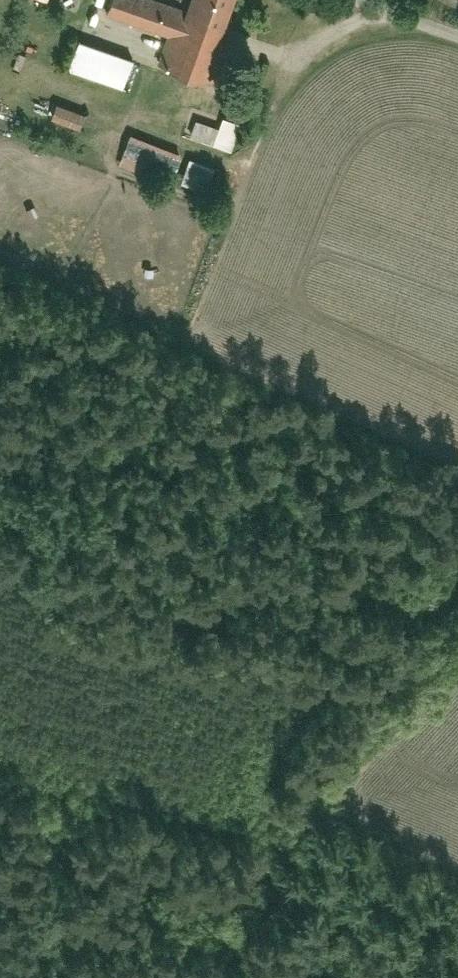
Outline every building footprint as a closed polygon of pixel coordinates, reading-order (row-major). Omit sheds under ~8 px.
[(187,1),(185,0),(109,0),(104,14),(175,40),(165,66),(208,81),(238,0),(188,0),(187,1)] [(131,62),(73,42),(61,76),(119,97),(131,62)]
